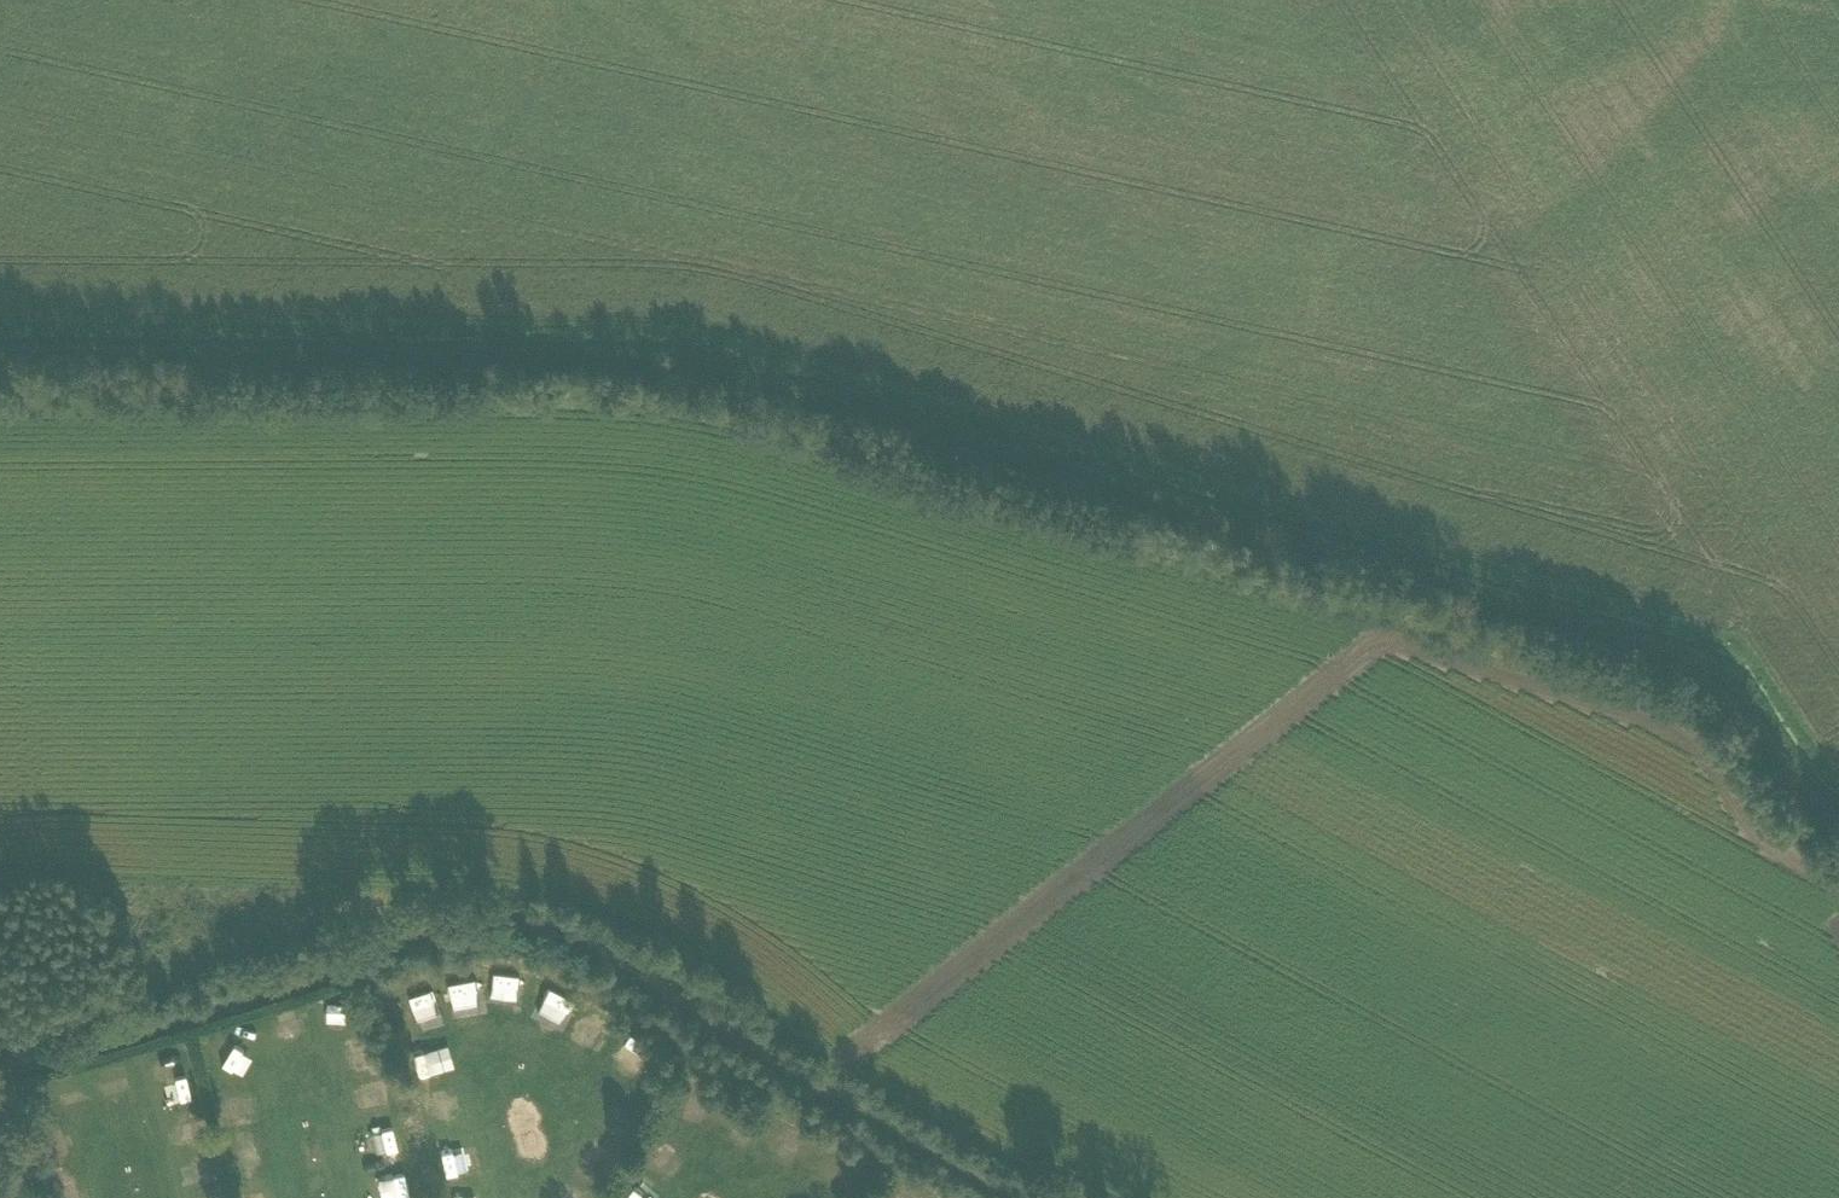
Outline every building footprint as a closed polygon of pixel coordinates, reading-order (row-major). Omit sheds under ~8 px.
[(511,998),(511,973),(484,973),(483,998),(511,998)] [(446,1042),(409,1051),(415,1074),(452,1065),(446,1042)] [(469,1141),(434,1148),(438,1169),(474,1161),(469,1141)] [(260,1147),(228,1153),(232,1174),(264,1168),(260,1147)]
